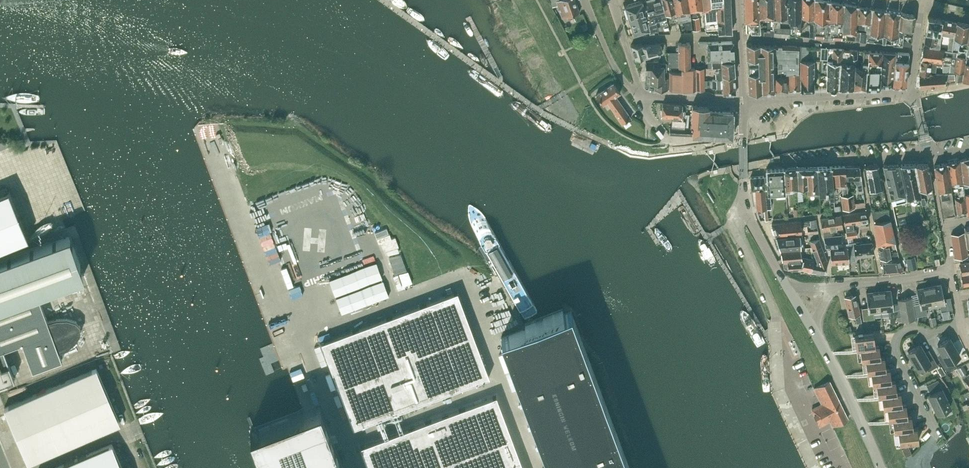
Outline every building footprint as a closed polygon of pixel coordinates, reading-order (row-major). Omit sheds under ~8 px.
[(558,5),(563,17),(579,12),(575,0),(556,0),(552,1),(554,6),(558,5)] [(643,0),(625,6),(634,34),(649,28),(643,2),(643,0)] [(649,28),(650,33),(659,32),(670,31),(664,10),(662,0),(649,0),(643,2),(649,28)] [(677,19),(672,0),(662,0),(664,10),(668,23),(677,19)] [(690,17),(690,15),(688,0),(673,0),(681,31),(692,30),(690,17)] [(703,7),(702,0),(688,0),(690,15),(696,14),(695,7),(703,7)] [(706,31),(732,31),(730,0),(703,0),(706,31)] [(745,21),(746,31),(760,32),(759,0),(745,0),(745,21)] [(774,33),(772,0),(759,0),(760,32),(774,33)] [(774,33),(788,35),(788,20),(787,0),(772,0),(774,33)] [(788,20),(789,20),(790,35),(800,36),(801,16),(801,0),(787,0),(788,20)] [(814,0),(801,0),(801,16),(805,16),(805,22),(809,22),(809,36),(814,37),(814,19),(814,0)] [(828,21),(829,0),(814,0),(814,19),(828,21)] [(828,21),(843,21),(843,3),(829,0),(828,21)] [(843,3),(843,21),(842,39),(847,39),(847,32),(855,33),(855,40),(866,41),(867,36),(875,36),(875,35),(883,36),(885,10),(872,7),(870,28),(870,31),(857,29),(857,21),(858,5),(843,3)] [(865,27),(870,28),(872,7),(858,5),(857,21),(865,22),(865,27)] [(890,44),(897,45),(901,12),(885,10),(883,36),(883,43),(886,43),(886,36),(891,36),(890,44)] [(903,34),(912,35),(914,14),(901,12),(897,45),(902,45),(903,34)] [(700,30),(699,19),(698,19),(697,16),(690,17),(692,30),(700,30)] [(942,19),(928,17),(926,31),(940,32),(942,19)] [(940,31),(950,33),(948,49),(952,50),(956,21),(942,19),(940,31)] [(967,52),(967,47),(964,47),(964,50),(959,49),(958,48),(958,43),(960,41),(961,38),(967,38),(968,26),(968,24),(957,21),(953,50),(957,50),(957,54),(966,55),(967,52)] [(941,43),(942,33),(926,31),(924,41),(930,42),(941,43)] [(733,41),(721,41),(707,41),(698,41),(699,45),(707,45),(707,57),(708,68),(713,68),(712,58),(720,58),(722,59),(722,60),(734,60),(733,41)] [(679,66),(682,66),(690,67),(690,42),(678,42),(679,51),(679,64),(679,66)] [(746,42),(749,92),(762,91),(762,86),(761,64),(760,43),(746,42)] [(635,58),(645,56),(645,55),(661,51),(661,43),(649,43),(642,43),(632,44),(631,44),(635,58)] [(760,43),(761,64),(762,86),(762,91),(775,90),(774,73),(774,44),(760,43)] [(778,72),(787,72),(787,45),(774,44),(774,73),(778,73),(778,72)] [(787,77),(788,90),(800,89),(800,46),(787,45),(787,72),(787,77)] [(814,88),(813,60),(809,59),(809,55),(809,46),(800,46),(800,89),(814,88)] [(962,81),(966,58),(966,55),(957,54),(957,50),(923,47),(921,60),(943,62),(943,65),(942,71),(950,71),(954,71),(959,72),(957,82),(962,81)] [(833,48),(832,61),(826,61),(827,88),(840,87),(841,63),(842,49),(833,48)] [(857,58),(857,50),(851,49),(849,63),(841,63),(840,87),(853,87),(854,67),(855,57),(857,58)] [(854,67),(853,87),(866,86),(869,50),(864,50),(862,67),(854,67)] [(879,81),(882,51),(869,50),(866,86),(879,86),(879,81)] [(679,64),(679,51),(668,51),(668,64),(679,64)] [(895,52),(882,51),(879,81),(879,86),(893,85),(895,52)] [(905,84),(909,53),(895,52),(893,85),(905,84)] [(722,61),(722,60),(722,59),(720,58),(712,58),(713,68),(719,68),(719,71),(716,71),(717,79),(723,79),(723,75),(730,74),(735,74),(734,60),(722,61)] [(943,65),(943,62),(921,60),(919,75),(936,74),(937,65),(943,65)] [(663,77),(664,70),(666,70),(666,62),(659,62),(659,61),(646,61),(645,72),(650,72),(650,82),(655,82),(655,89),(668,89),(668,77),(663,77)] [(682,75),(670,75),(669,89),(695,90),(695,76),(694,76),(695,67),(690,67),(682,66),(682,75)] [(703,68),(696,68),(696,90),(704,89),(703,68)] [(788,90),(787,77),(787,72),(778,72),(778,73),(774,73),(775,90),(788,90)] [(926,86),(939,85),(945,85),(945,79),(954,79),(954,73),(945,73),(936,74),(919,75),(918,87),(926,86)] [(713,89),(723,89),(723,94),(735,93),(735,74),(730,74),(723,75),(723,79),(717,79),(713,79),(713,89)] [(620,92),(613,82),(596,94),(603,104),(607,101),(616,113),(616,114),(622,123),(631,117),(616,95),(620,92)] [(682,104),(663,103),(662,116),(681,118),(682,104)] [(692,104),(691,123),(693,123),(693,128),(692,135),(732,137),(733,112),(709,111),(709,107),(697,106),(697,105),(692,104)] [(685,119),(670,118),(670,126),(674,127),(684,127),(685,119)] [(684,127),(674,127),(670,126),(669,134),(692,135),(693,128),(684,127)] [(960,159),(963,183),(968,182),(968,157),(960,159)] [(963,183),(960,159),(948,162),(951,185),(957,184),(963,183)] [(934,165),(942,216),(955,215),(951,185),(948,162),(934,165)] [(905,192),(906,198),(920,196),(919,189),(920,189),(914,163),(901,164),(906,190),(905,192)] [(932,187),(928,163),(914,163),(920,189),(922,198),(920,198),(922,205),(927,204),(925,197),(923,188),(932,187)] [(864,165),(868,190),(883,187),(879,164),(864,165)] [(883,165),(890,200),(904,197),(898,164),(883,165)] [(844,192),(845,195),(847,195),(845,165),(831,166),(832,184),(836,184),(836,186),(842,186),(842,192),(844,192)] [(845,165),(846,178),(857,178),(858,191),(863,191),(859,165),(845,165)] [(836,186),(836,184),(832,184),(831,166),(817,166),(819,194),(829,193),(829,201),(830,201),(834,201),(833,193),(837,192),(836,186)] [(784,168),(784,173),(785,188),(797,187),(796,167),(784,168)] [(797,187),(798,200),(802,200),(801,186),(807,186),(807,191),(818,191),(817,167),(796,167),(797,187)] [(765,194),(767,207),(771,207),(770,194),(785,192),(785,188),(784,173),(784,168),(766,169),(767,194),(765,194)] [(765,188),(764,176),(750,177),(752,189),(755,189),(765,188)] [(957,213),(967,211),(965,194),(964,187),(968,186),(968,182),(963,183),(957,184),(959,198),(955,198),(957,213)] [(28,238),(9,190),(8,191),(6,187),(0,189),(0,249),(28,238)] [(767,207),(765,194),(765,188),(755,189),(757,209),(764,208),(765,220),(768,219),(767,207)] [(865,204),(864,201),(860,202),(854,203),(853,194),(847,195),(845,195),(841,196),(843,209),(864,206),(865,204)] [(874,223),(890,220),(888,208),(872,210),(874,223)] [(847,237),(857,236),(856,229),(854,229),(853,223),(868,220),(867,211),(862,211),(844,214),(846,228),(847,237)] [(820,218),(823,230),(843,227),(841,215),(820,218)] [(802,234),(801,226),(810,224),(811,228),(817,227),(815,219),(810,220),(810,219),(801,221),(772,223),(776,236),(781,235),(802,234)] [(890,220),(874,223),(878,244),(896,242),(890,220)] [(967,247),(966,236),(965,231),(951,234),(955,257),(968,255),(967,247)] [(843,245),(842,235),(832,236),(832,232),(824,232),(824,236),(826,246),(843,245)] [(780,248),(803,246),(802,234),(781,235),(776,236),(780,248)] [(0,260),(0,386),(8,383),(7,381),(15,378),(4,349),(23,342),(33,371),(62,360),(59,351),(67,347),(76,341),(80,333),(80,326),(74,320),(67,318),(56,319),(48,321),(37,292),(83,275),(68,235),(22,252),(0,260)] [(818,239),(810,241),(817,260),(822,261),(827,262),(818,239)] [(848,246),(849,261),(856,260),(855,254),(874,252),(872,242),(856,244),(855,242),(849,242),(849,246),(848,246)] [(882,258),(891,257),(890,250),(897,249),(896,242),(878,244),(880,258),(882,258)] [(849,262),(849,261),(848,246),(830,247),(831,264),(849,262)] [(781,249),(784,268),(785,269),(800,268),(802,247),(781,249)] [(801,269),(811,271),(813,259),(806,258),(805,247),(802,247),(800,268),(801,269)] [(897,249),(890,250),(891,257),(882,258),(884,272),(902,271),(897,249)] [(907,258),(910,269),(917,268),(914,256),(907,258)] [(822,261),(817,260),(813,259),(811,271),(825,274),(827,262),(822,261)] [(376,262),(329,280),(335,295),(382,278),(376,262)] [(960,263),(962,274),(968,273),(968,262),(960,263)] [(388,296),(382,280),(336,298),(342,313),(388,296)] [(941,283),(940,283),(941,284),(929,286),(933,306),(940,305),(941,311),(953,308),(950,296),(944,298),(941,283)] [(251,431),(265,467),(550,467),(501,337),(480,284),(300,351),(320,405),(251,431)] [(919,303),(912,304),(911,297),(904,298),(908,320),(915,318),(915,316),(927,314),(926,308),(933,306),(929,286),(917,289),(917,288),(916,288),(919,303)] [(898,303),(893,304),(891,289),(891,290),(879,291),(881,311),(888,310),(889,317),(901,315),(902,321),(908,320),(904,298),(898,299),(898,303)] [(867,293),(867,292),(866,292),(868,307),(862,307),(863,320),(875,318),(874,312),(881,311),(879,291),(867,293)] [(849,316),(855,314),(856,314),(858,322),(862,321),(856,295),(845,297),(849,316)] [(501,337),(550,467),(630,467),(571,311),(501,337)] [(875,346),(875,345),(873,333),(854,335),(856,348),(860,348),(875,346)] [(938,344),(944,354),(939,357),(946,370),(956,365),(953,360),(959,356),(949,338),(938,344)] [(908,351),(919,369),(925,365),(928,370),(938,365),(930,352),(925,354),(919,344),(908,351)] [(880,357),(879,345),(875,345),(875,346),(860,348),(862,360),(865,360),(865,359),(880,357)] [(886,369),(884,356),(880,357),(865,359),(865,360),(867,372),(871,372),(871,371),(886,369)] [(963,377),(968,388),(968,374),(966,375),(965,373),(967,372),(962,365),(957,368),(961,375),(962,375),(963,377)] [(28,462),(120,423),(96,367),(4,407),(28,462)] [(876,383),(891,381),(890,368),(886,369),(871,371),(871,372),(872,384),(876,383)] [(931,393),(929,394),(938,413),(950,407),(941,389),(942,388),(938,379),(927,385),(931,393)] [(814,388),(822,404),(812,409),(820,425),(830,420),(833,426),(848,418),(829,380),(814,388)] [(891,381),(876,383),(878,396),(882,395),(897,393),(897,392),(895,380),(891,381)] [(897,393),(882,395),(883,408),(887,407),(902,405),(902,404),(900,392),(897,392),(897,393)] [(902,405),(887,407),(889,419),(892,419),(892,418),(907,416),(906,404),(902,404),(902,405)] [(913,428),(911,415),(907,416),(892,418),(892,419),(894,431),(898,431),(898,430),(913,428)] [(918,441),(917,427),(913,428),(898,430),(898,431),(899,443),(918,441)] [(112,443),(54,467),(123,467),(112,443)]
